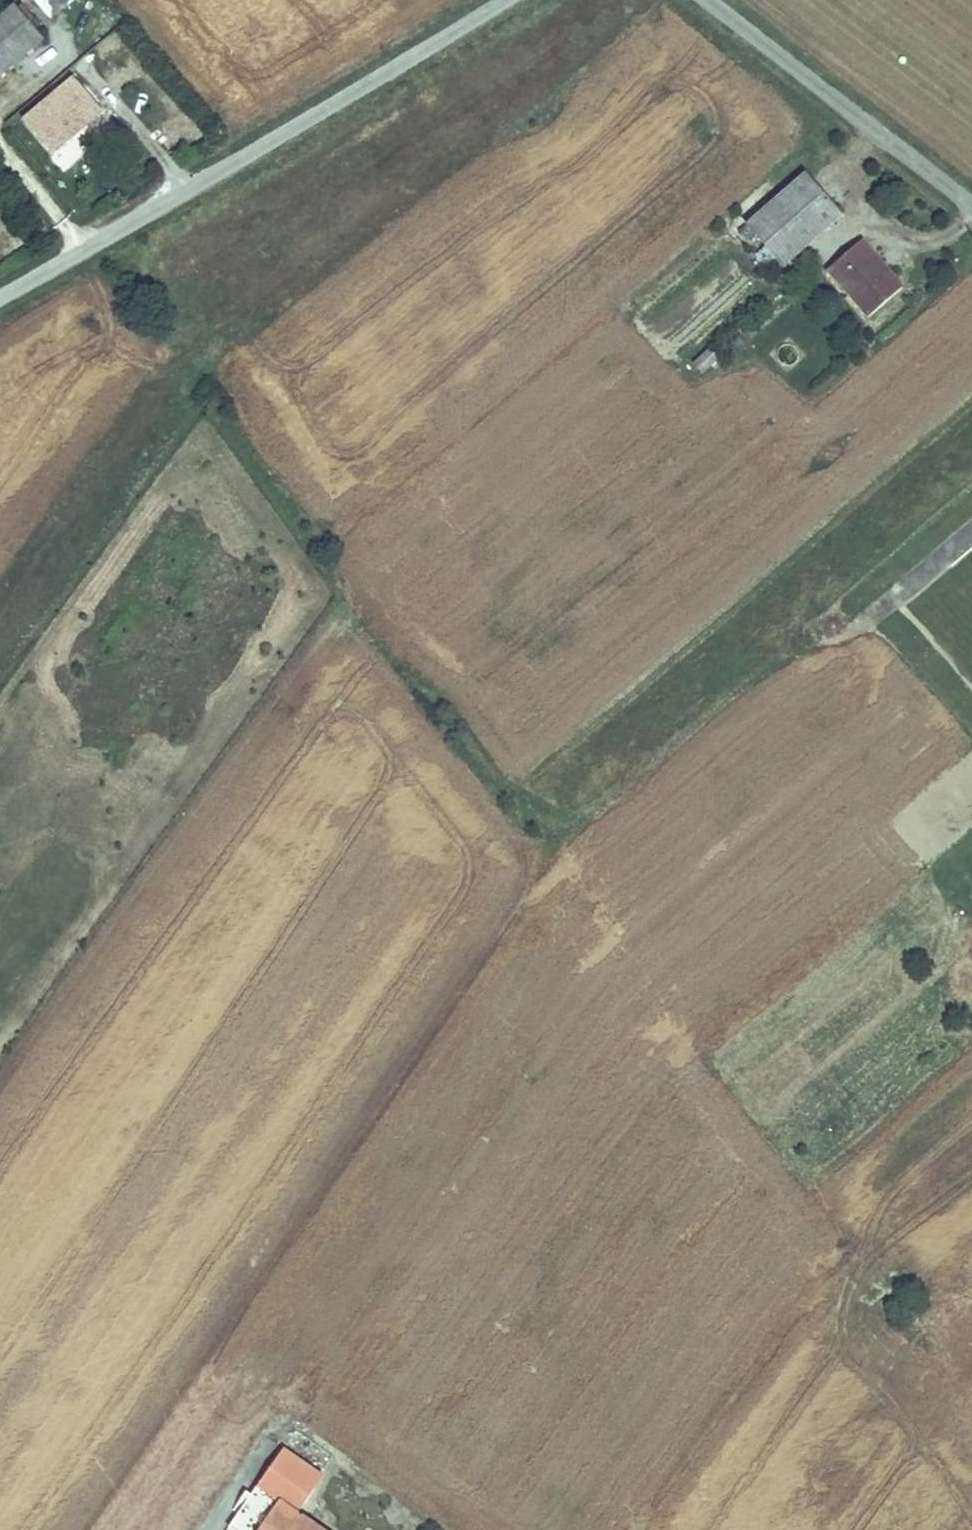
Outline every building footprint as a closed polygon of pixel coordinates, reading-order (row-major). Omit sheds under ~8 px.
[(50,20),(75,0),(33,0),(50,20)] [(0,20),(0,75),(43,39),(16,7),(0,20)] [(76,77),(23,122),(53,158),(106,113),(76,77)] [(844,207),(813,170),(747,224),(779,262),(844,207)] [(863,236),(827,267),(870,316),(904,286),(887,267),(880,274),(864,256),(873,248),(863,236)] [(236,1529),(322,1529),(280,1500),(300,1473),(278,1457),(230,1526),(236,1529)]
